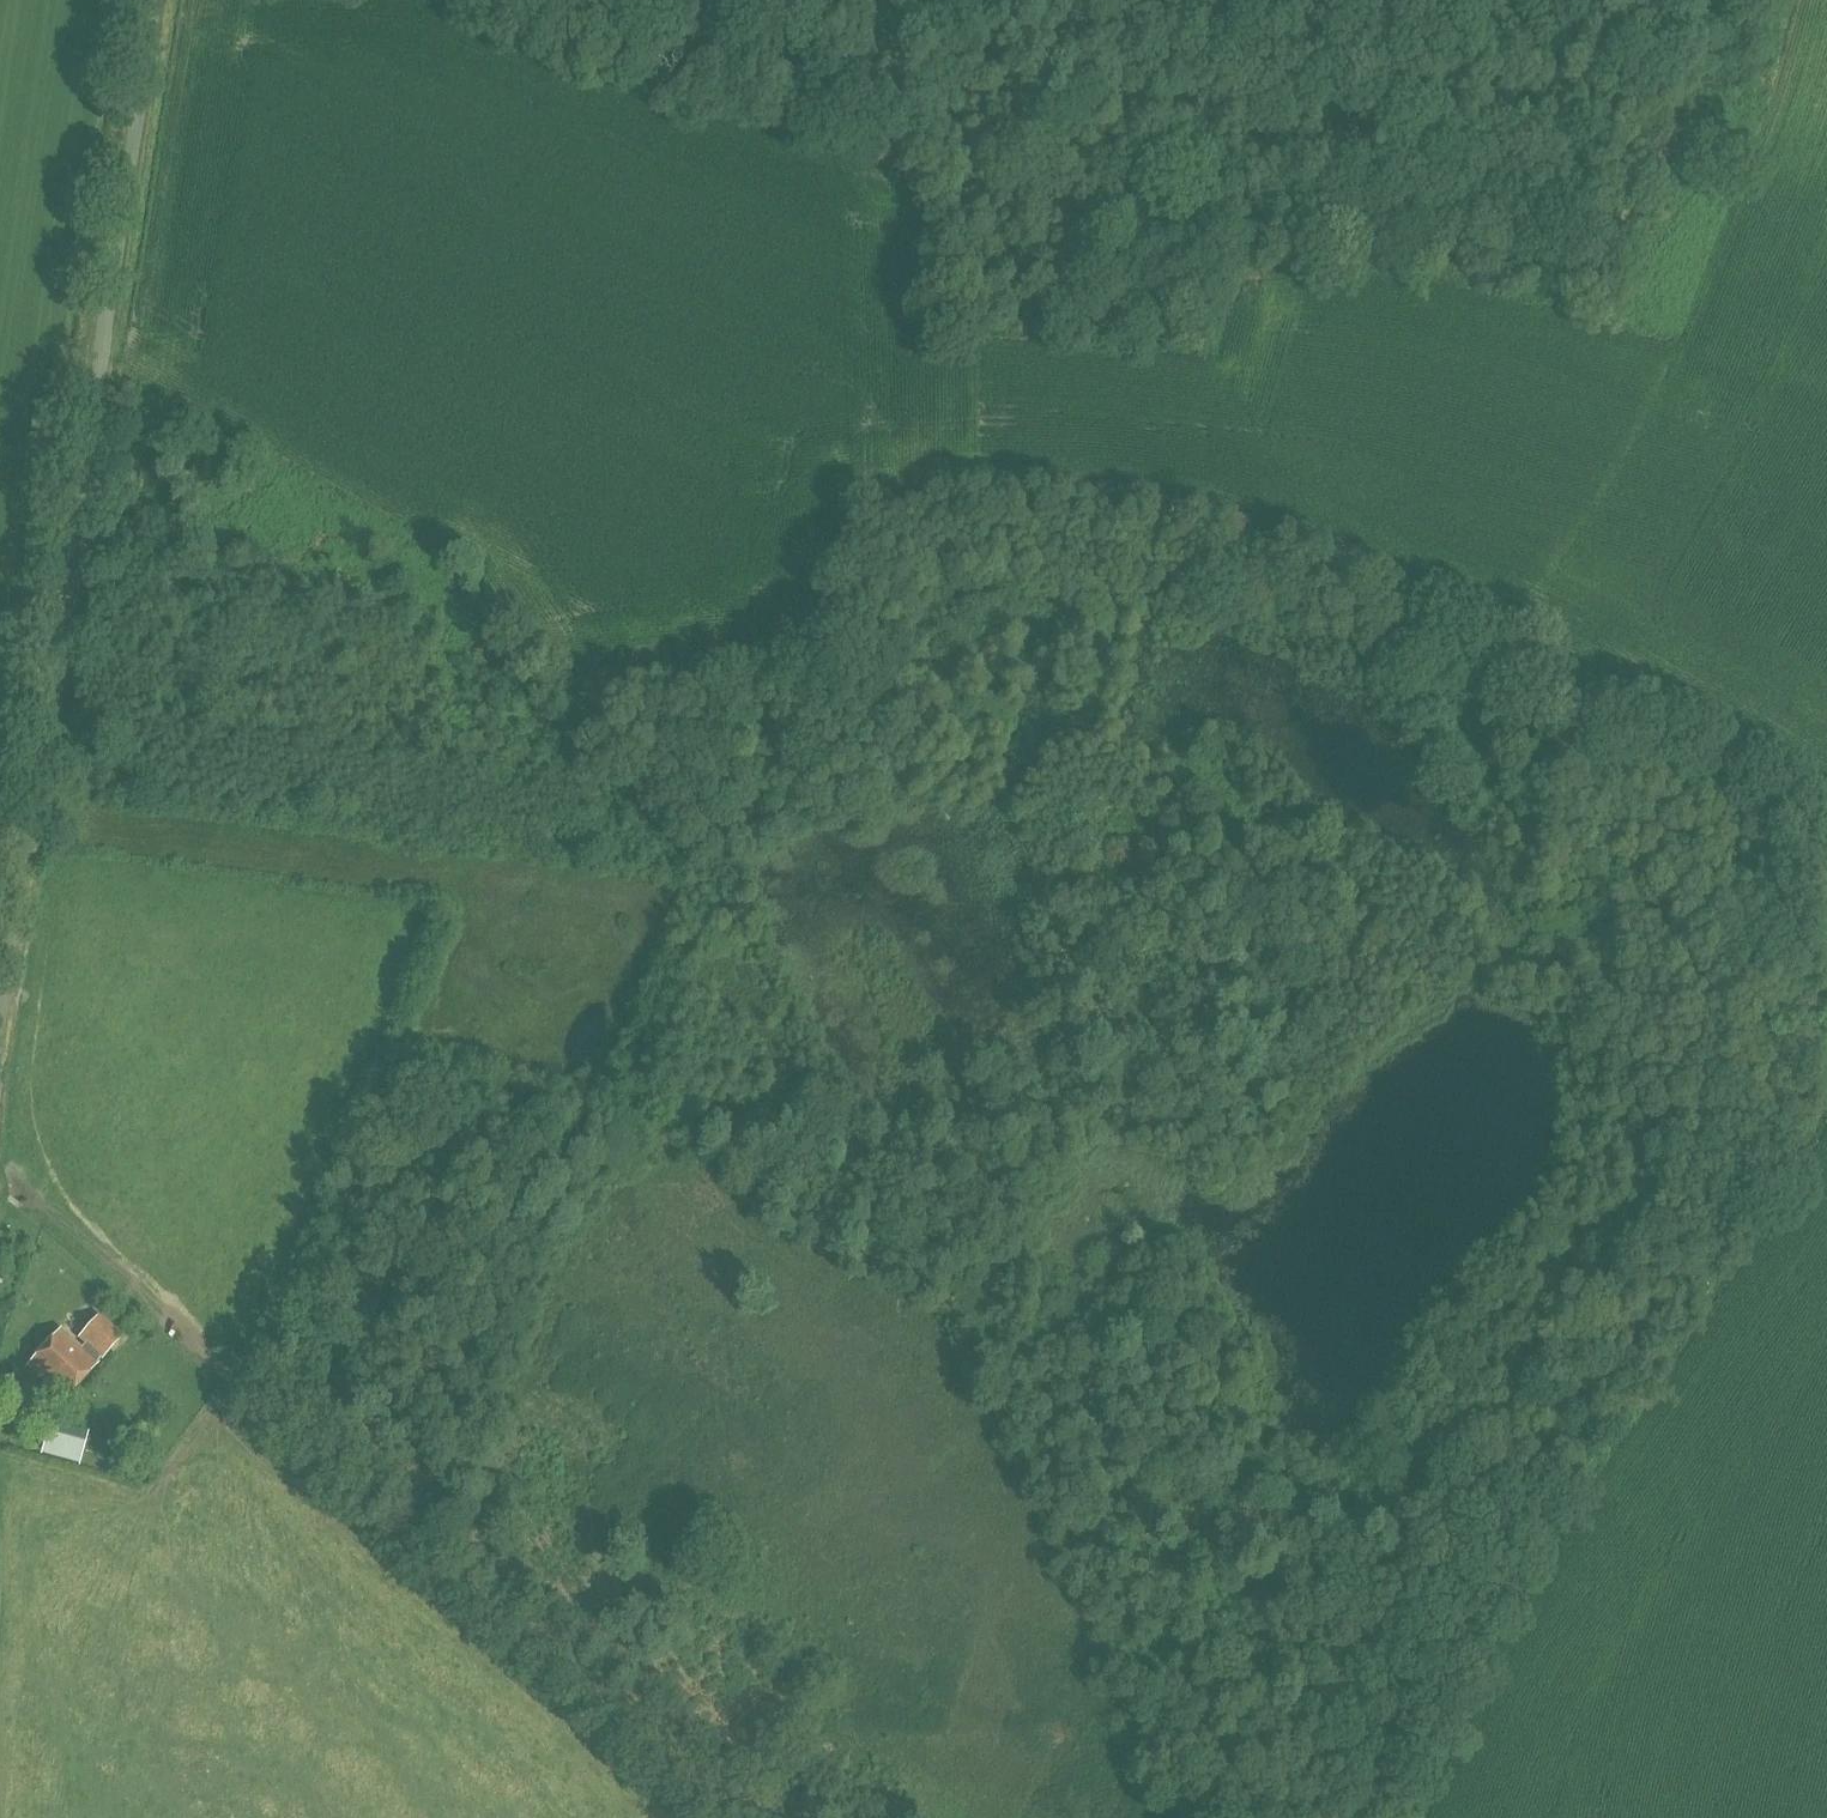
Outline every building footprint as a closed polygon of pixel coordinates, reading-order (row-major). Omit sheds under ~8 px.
[(60,1331),(29,1366),(66,1399),(97,1365),(96,1364),(102,1356),(104,1357),(121,1338),(98,1317),(80,1337),(87,1343),(81,1349),(60,1331)]
